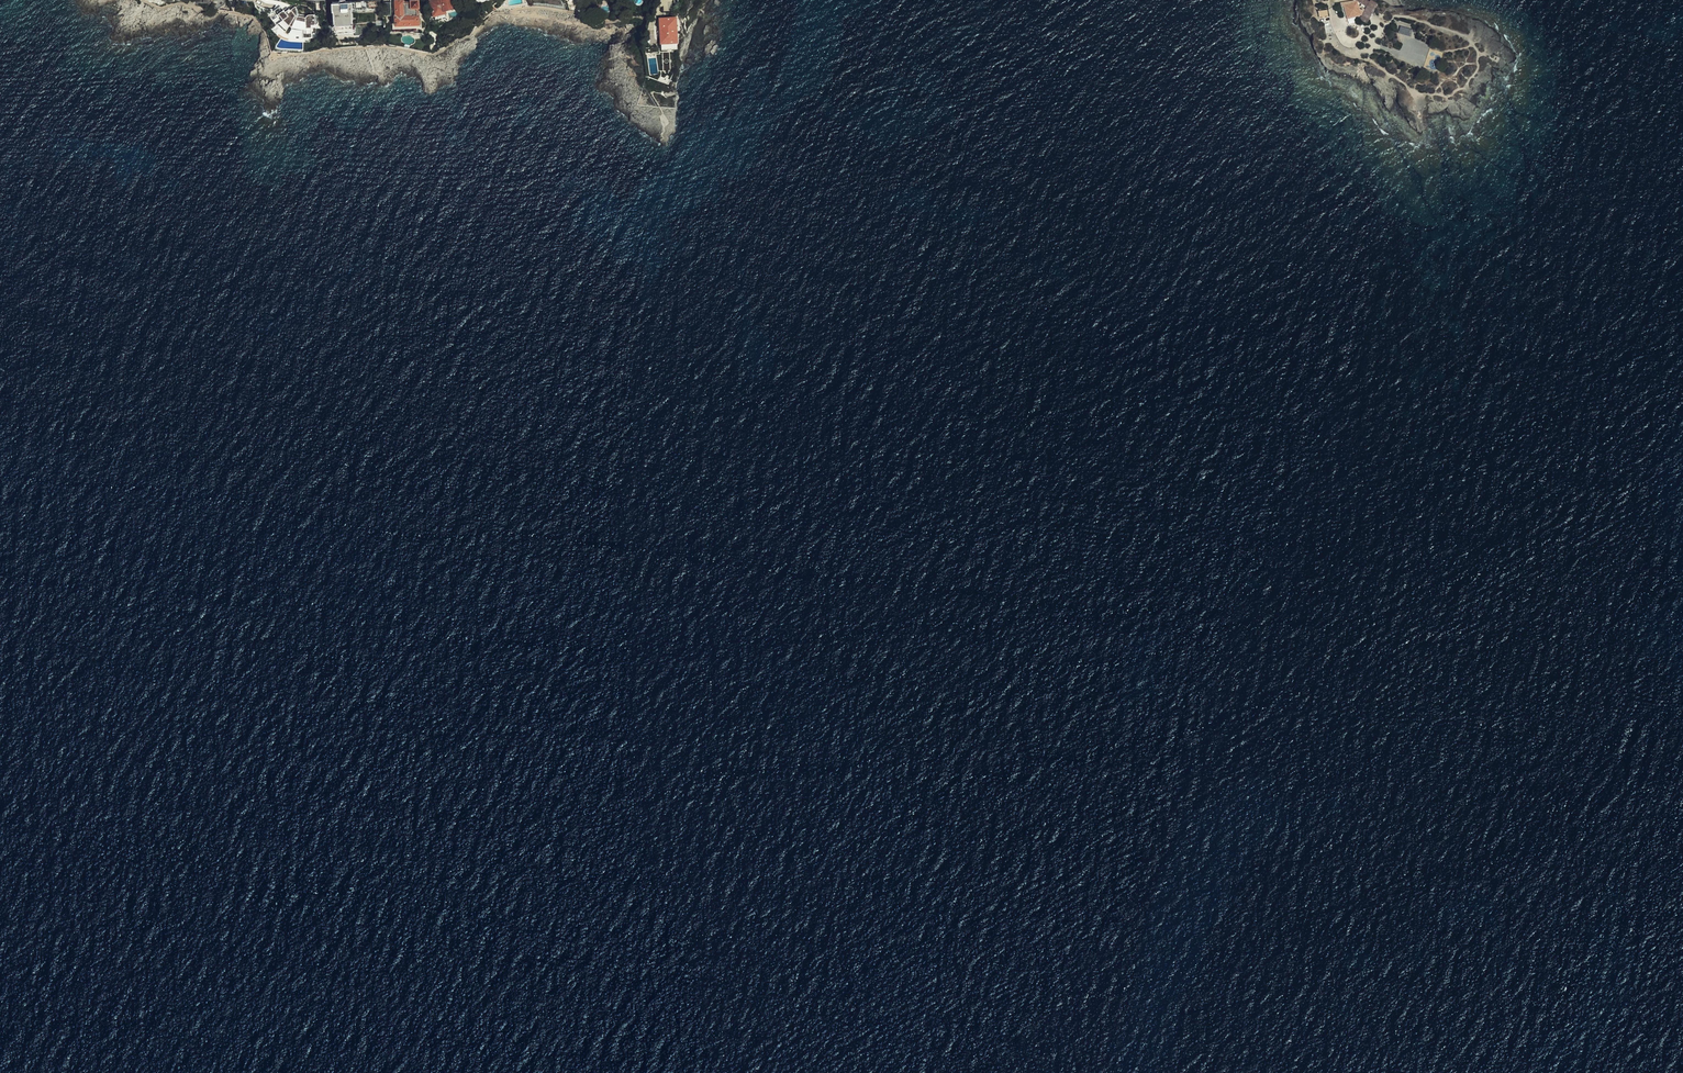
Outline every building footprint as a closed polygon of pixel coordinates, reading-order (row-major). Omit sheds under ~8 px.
[(437,1),(431,3),(434,17),(436,17),(437,19),(445,18),(444,15),(445,14),(445,12),(454,10),(452,0),(437,0),(437,1)] [(379,1),(333,4),(334,27),(330,27),(330,36),(356,35),(356,39),(361,39),(360,27),(352,27),(351,11),(379,9),(379,1)] [(397,27),(419,26),(419,15),(421,15),(421,12),(418,12),(418,2),(411,3),(411,4),(405,5),(404,2),(397,3),(397,17),(396,17),(397,27)] [(1362,8),(1357,5),(1356,3),(1355,4),(1354,4),(1353,6),(1351,5),(1347,13),(1354,17),(1358,10),(1362,12),(1363,9),(1362,8)] [(1354,4),(1350,5),(1345,6),(1348,19),(1360,16),(1358,10),(1354,17),(1347,13),(1351,5),(1353,6),(1354,4)] [(277,15),(283,11),(279,7),(274,11),(277,15)] [(292,28),(291,29),(304,31),(304,39),(312,38),(312,27),(315,27),(315,16),(311,16),(307,17),(306,18),(297,15),(296,12),(296,10),(294,7),(293,8),(289,11),(287,8),(283,11),(277,15),(282,21),(289,27),(292,28)] [(662,45),(678,44),(676,19),(660,20),(662,45)] [(1401,26),(1399,33),(1411,37),(1413,30),(1401,26)]
